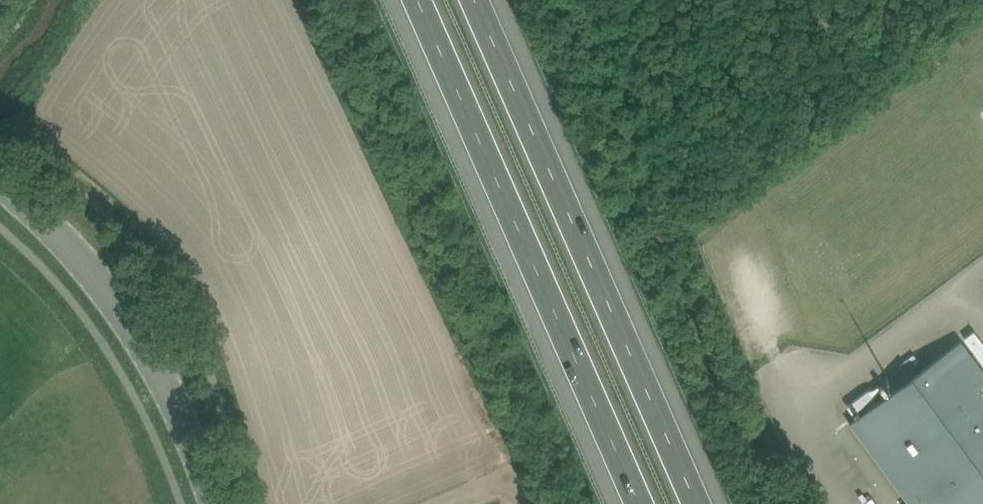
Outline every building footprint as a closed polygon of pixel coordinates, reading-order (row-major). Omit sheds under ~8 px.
[(964,338),(982,363),(982,342),(974,330),(964,338)] [(910,503),(982,503),(982,371),(960,340),(850,423),(910,503)]
